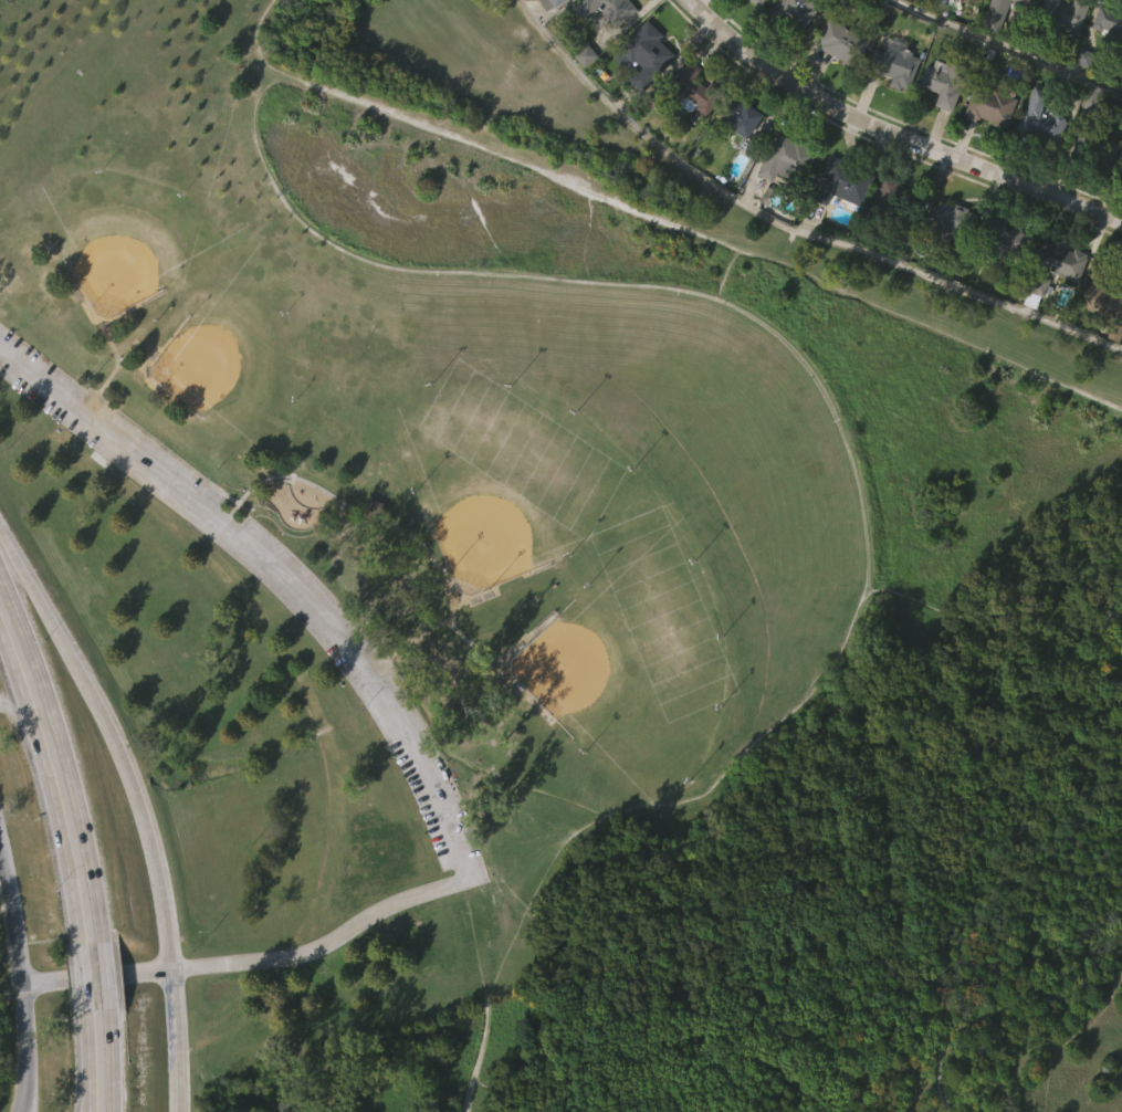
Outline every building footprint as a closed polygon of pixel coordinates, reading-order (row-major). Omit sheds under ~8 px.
[(550,13),(542,0),(575,0),(560,10),(558,8),(550,13)] [(577,8),(587,0),(633,0),(642,11),(619,30),(604,11),(589,22),(577,8)] [(719,10),(730,0),(709,0),(719,10)] [(762,9),(752,0),(769,0),(762,9)] [(774,14),(785,0),(818,0),(821,2),(816,8),(820,12),(808,29),(800,22),(797,27),(790,21),(787,24),(774,14)] [(933,0),(888,0),(886,5),(903,13),(904,10),(925,19),(933,0)] [(966,0),(944,0),(937,15),(978,34),(989,10),(966,0)] [(979,27),(990,0),(1013,0),(999,34),(979,27)] [(1062,1),(1063,0),(1088,0),(1076,31),(1058,24),(1053,33),(1040,28),(1046,14),(1032,9),(1036,0),(1060,0),(1062,1)] [(758,51),(774,31),(742,5),(726,24),(758,51)] [(1099,6),(1121,15),(1121,36),(1102,28),(1100,33),(1090,30),(1099,6)] [(881,32),(887,14),(867,7),(860,25),(881,32)] [(818,21),(802,9),(769,56),(798,76),(817,49),(805,40),(818,21)] [(1025,24),(999,15),(979,71),(997,77),(1009,44),(1025,50),(1032,31),(1024,28),(1025,24)] [(671,62),(674,65),(646,93),(633,80),(641,72),(633,63),(628,67),(617,55),(652,21),(667,36),(662,41),(678,56),(671,62)] [(874,42),(860,69),(825,49),(839,22),(874,42)] [(635,55),(609,24),(572,54),(583,67),(601,52),(616,71),(635,55)] [(1076,78),(1088,47),(1071,40),(1068,48),(1059,45),(1063,35),(1047,29),(1035,63),(1076,78)] [(887,44),(900,50),(901,46),(913,52),(912,54),(921,59),(910,84),(905,82),(902,90),(889,84),(892,76),(870,69),(874,57),(881,60),(887,44)] [(1121,86),(1121,60),(1098,50),(1088,72),(1121,86)] [(701,78),(710,87),(715,82),(727,93),(710,113),(700,104),(693,111),(665,86),(692,57),(707,71),(701,78)] [(956,66),(954,73),(969,78),(964,93),(966,93),(958,114),(942,108),(947,95),(923,85),(931,65),(936,67),(939,60),(956,66)] [(640,137),(676,99),(644,68),(616,98),(626,107),(635,115),(626,124),(640,137)] [(1067,117),(1056,143),(1019,127),(1038,83),(1051,88),(1044,108),(1067,117)] [(1094,108),(1093,112),(1078,106),(1086,83),(1102,90),(1094,108)] [(1021,102),(1010,129),(967,113),(977,85),(1021,102)] [(767,118),(754,138),(723,117),(738,93),(769,114),(767,118)] [(937,138),(933,150),(949,156),(964,115),(929,102),(919,131),(937,138)] [(666,134),(690,153),(693,148),(705,157),(717,141),(694,125),(700,117),(687,107),(666,134)] [(1088,127),(1103,134),(1101,139),(1115,145),(1105,169),(1068,154),(1078,129),(1086,133),(1088,127)] [(1017,179),(1059,190),(1066,162),(1041,156),(1047,134),(1029,129),(1017,179)] [(788,135),(797,139),(798,138),(821,153),(805,180),(785,168),(777,180),(762,171),(784,132),(788,135)] [(746,184),(761,161),(733,142),(718,165),(746,184)] [(880,175),(866,204),(840,193),(836,203),(818,195),(835,154),(880,175)] [(930,195),(916,224),(874,207),(888,176),(930,195)] [(755,219),(770,227),(775,218),(797,229),(814,197),(778,178),(755,219)] [(985,213),(976,237),(958,230),(950,254),(934,248),(943,223),(936,221),(944,199),(985,213)] [(811,245),(826,249),(829,241),(861,252),(873,219),(826,203),(811,245)] [(1008,231),(1011,232),(1014,229),(1037,238),(1025,267),(995,255),(992,264),(974,258),(989,218),(1010,225),(1008,231)] [(1065,250),(1070,252),(1071,249),(1086,254),(1076,282),(1046,270),(1044,276),(1047,279),(1045,285),(1049,286),(1046,295),(1023,285),(1039,240),(1065,250)] [(953,283),(964,255),(938,245),(927,272),(953,283)] [(1113,287),(1121,291),(1121,312),(1120,312),(1118,319),(1079,305),(1095,259),(1111,264),(1101,290),(1111,293),(1113,287)] [(1026,282),(1002,270),(991,292),(1016,304),(1026,282)] [(1032,313),(1077,328),(1086,300),(1041,285),(1032,313)] [(1119,365),(1121,358),(1121,333),(1092,321),(1081,350),(1119,365)]
